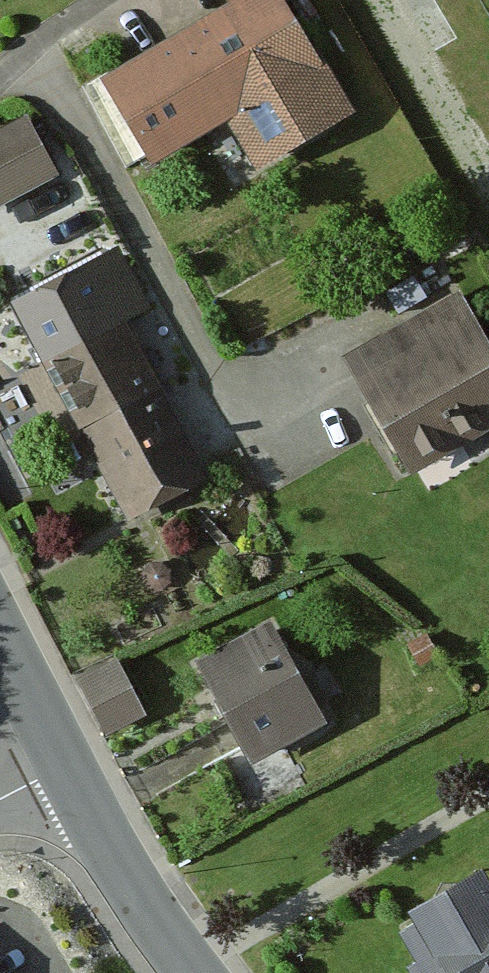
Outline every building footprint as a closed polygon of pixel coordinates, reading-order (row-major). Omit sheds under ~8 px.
[(309,0),(250,0),(253,4),(110,79),(163,180),(230,145),(252,186),(374,122),(309,0)] [(0,132),(0,221),(74,180),(36,113),(0,132)] [(194,459),(99,270),(15,312),(110,501),(194,459)] [(460,294),(347,352),(410,473),(488,433),(488,349),(460,294)] [(320,719),(274,623),(201,657),(247,753),(320,719)] [(399,935),(422,972),(488,972),(488,881),(399,935)]
